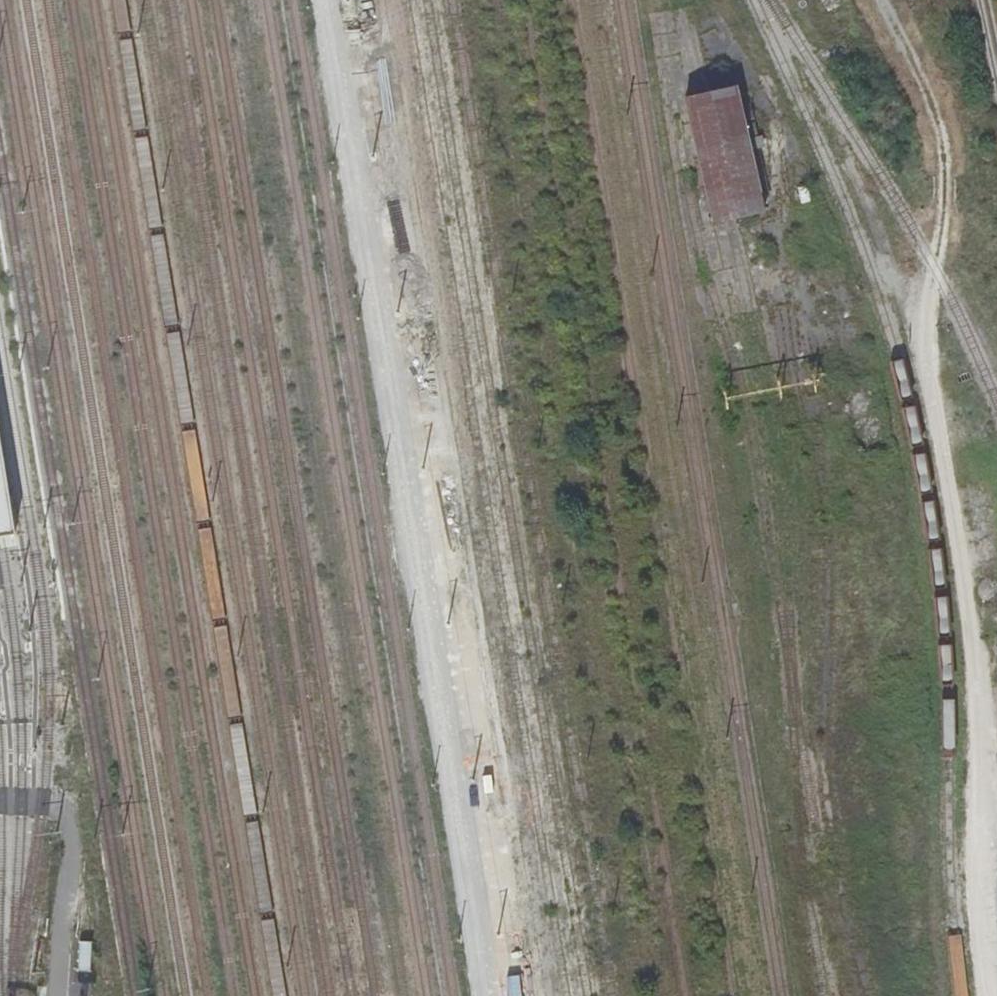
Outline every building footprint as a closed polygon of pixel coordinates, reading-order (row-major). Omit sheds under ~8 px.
[(701,93),(682,97),(712,222),(729,218),(763,211),(760,199),(768,197),(757,150),(749,152),(746,141),(754,139),(747,107),(739,109),(733,86),(701,93)] [(24,531),(0,386),(0,535),(24,531)]
